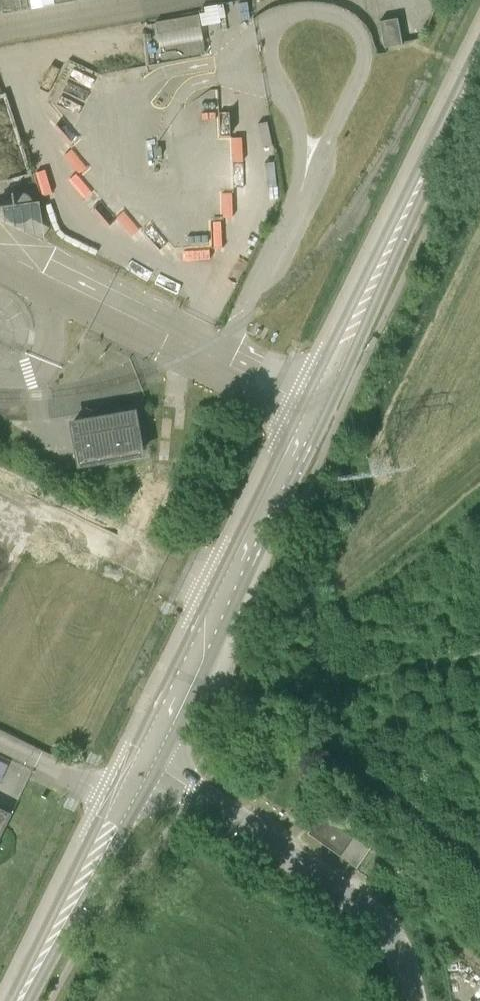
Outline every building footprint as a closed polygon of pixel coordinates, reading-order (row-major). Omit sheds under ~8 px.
[(3,10),(4,11),(67,0),(0,0),(0,10),(3,10)] [(157,34),(197,27),(195,15),(155,22),(157,34)] [(384,47),(403,44),(398,17),(379,21),(384,47)] [(162,60),(202,53),(199,39),(160,46),(162,60)] [(31,216),(33,213),(34,210),(35,207),(34,204),(34,201),(32,198),(31,196),(28,194),(26,192),(23,191),(20,190),(17,190),(12,191),(14,202),(3,204),(3,206),(3,209),(4,212),(5,214),(7,217),(9,219),(12,220),(15,221),(18,222),(21,222),(24,221),(26,220),(29,218),(31,216)] [(80,464),(142,453),(134,411),(72,422),(80,464)] [(12,814),(0,807),(0,839),(12,814)] [(355,835),(322,812),(307,833),(340,856),(355,835)]
